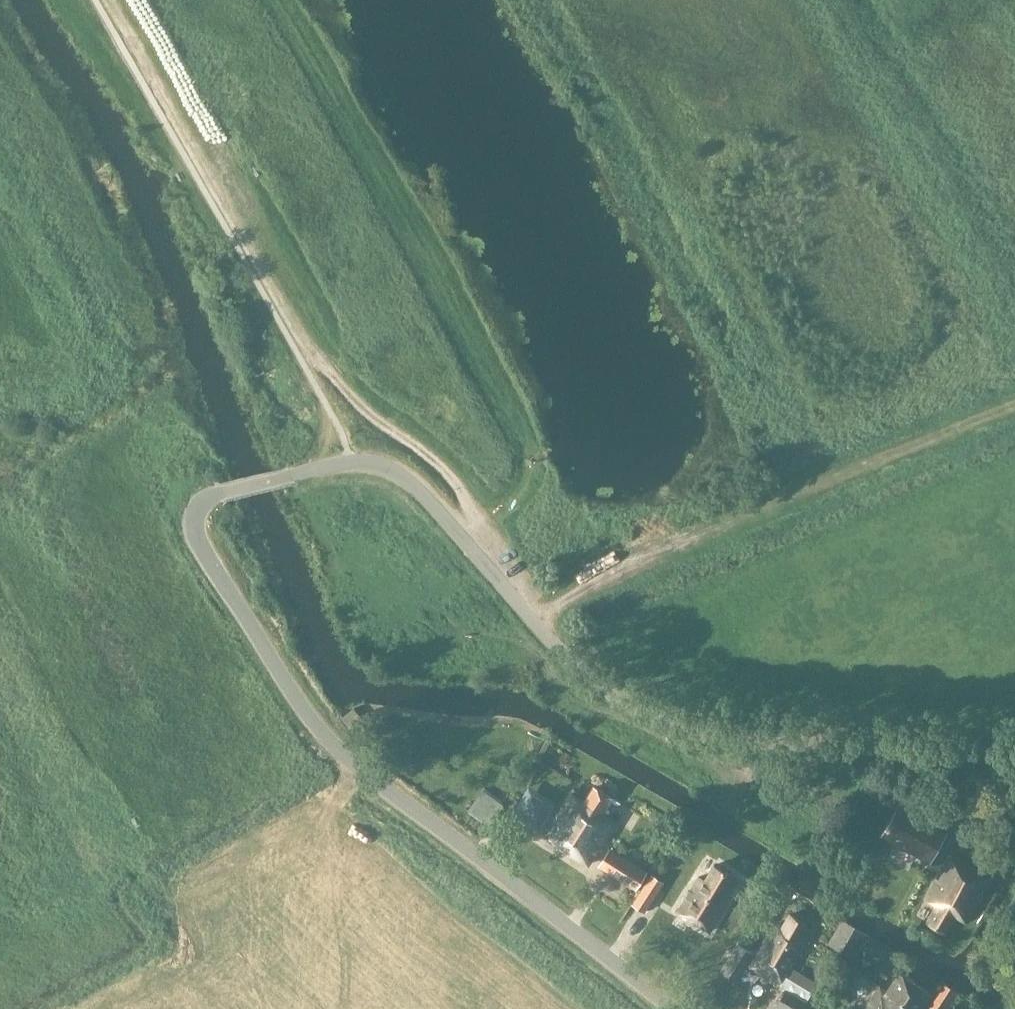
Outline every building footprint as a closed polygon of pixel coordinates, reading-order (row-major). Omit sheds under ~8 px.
[(571,796),(565,807),(545,840),(589,866),(615,823),(602,814),(612,799),(593,788),(584,803),(571,796)] [(502,808),(481,792),(467,811),(488,827),(502,808)] [(539,822),(547,800),(528,793),(519,815),(539,822)] [(933,796),(930,814),(953,818),(956,800),(933,796)] [(898,805),(881,835),(931,862),(947,832),(898,805)] [(636,891),(648,873),(610,848),(597,867),(636,891)] [(951,855),(925,900),(936,906),(927,923),(946,933),(955,917),(967,924),(993,878),(951,855)] [(690,921),(708,932),(730,896),(724,892),(734,877),(715,865),(705,880),(699,876),(678,911),(692,919),(690,921)] [(652,874),(631,904),(645,914),(666,883),(652,874)] [(1006,920),(1014,926),(1014,905),(1006,920)] [(748,967),(785,990),(774,1007),(777,1008),(803,1008),(807,1003),(805,1002),(811,992),(785,976),(807,941),(800,936),(807,926),(790,915),(781,930),(774,925),(748,967)] [(828,946),(838,952),(853,927),(842,921),(828,946)] [(868,935),(853,927),(838,952),(853,961),(868,935)] [(737,982),(754,953),(737,944),(720,971),(737,982)] [(929,993),(899,974),(886,993),(879,988),(866,1008),(919,1008),(929,993)] [(944,983),(928,1008),(930,1008),(952,1008),(961,995),(944,983)]
